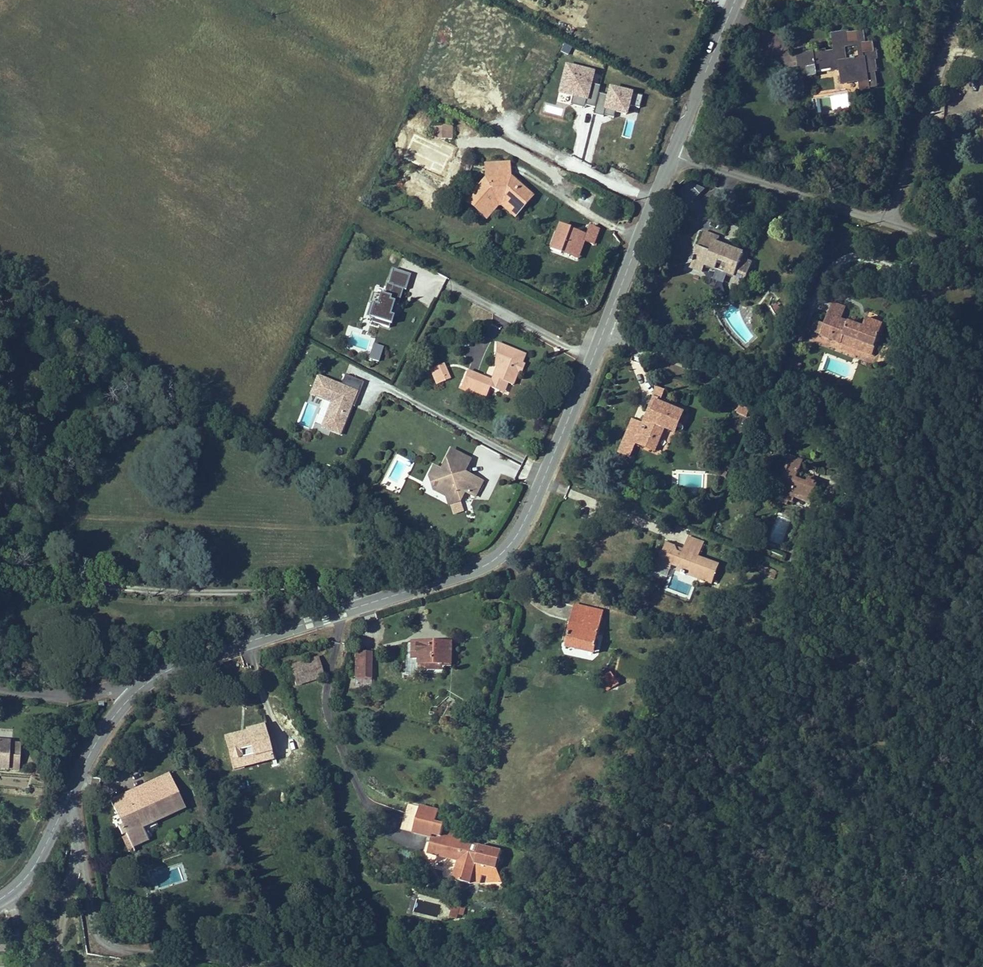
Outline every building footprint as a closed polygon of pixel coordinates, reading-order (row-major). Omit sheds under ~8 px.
[(837,44),(839,52),(827,54),(826,51),(798,55),(800,71),(804,71),(805,78),(818,77),(818,72),(834,70),(834,73),(841,72),(842,82),(860,80),(862,92),(870,91),(869,86),(876,86),(873,70),(875,69),(873,58),(875,58),(874,49),(872,50),(871,42),(864,43),(863,33),(848,35),(847,32),(832,34),(833,44),(837,44)] [(564,43),(561,50),(569,54),(572,46),(564,43)] [(600,86),(592,84),(595,73),(565,65),(557,95),(571,99),(570,106),(584,110),(585,107),(594,109),(598,94),(600,86)] [(639,110),(642,97),(608,88),(606,96),(598,94),(594,109),(593,116),(603,118),(603,116),(613,118),(614,115),(627,118),(630,108),(639,110)] [(453,137),(453,124),(432,124),(433,138),(453,137)] [(534,197),(511,177),(510,162),(484,163),(484,180),(464,203),(486,222),(499,207),(514,220),(534,197)] [(589,226),(585,236),(558,226),(549,251),(578,262),(584,243),(593,246),(599,230),(589,226)] [(703,228),(689,264),(701,268),(703,263),(731,274),(729,280),(741,284),(750,260),(740,257),(742,250),(716,240),(712,238),(714,232),(703,228)] [(399,307),(404,291),(407,292),(412,276),(394,270),(389,285),(388,285),(384,298),(374,295),(371,304),(377,306),(372,324),(390,329),(394,317),(392,316),(395,305),(399,307)] [(820,335),(820,337),(873,357),(884,328),(867,321),(864,329),(841,320),(846,308),(833,303),(824,325),(820,335)] [(811,331),(820,335),(824,325),(815,321),(811,331)] [(498,369),(492,383),(467,373),(461,388),(486,398),(489,389),(499,393),(503,383),(507,384),(513,386),(517,374),(514,373),(515,370),(512,369),(514,365),(517,366),(518,363),(520,364),(524,354),(496,343),(495,368),(498,369)] [(379,362),(383,348),(373,345),(369,359),(379,362)] [(524,366),(520,364),(518,363),(517,366),(514,365),(512,369),(515,370),(514,373),(517,374),(520,375),(524,366)] [(444,365),(429,371),(436,386),(451,380),(444,365)] [(351,406),(353,400),(358,402),(365,383),(347,376),(342,386),(317,376),(309,396),(330,405),(320,430),(340,438),(353,406),(351,406)] [(653,376),(642,403),(648,405),(654,390),(659,378),(653,376)] [(503,383),(499,393),(503,394),(507,384),(503,383)] [(681,401),(654,390),(648,405),(642,403),(640,408),(629,403),(620,426),(632,431),(637,433),(638,429),(652,435),(659,414),(674,420),(681,401)] [(749,401),(741,397),(737,404),(746,408),(749,401)] [(632,431),(620,426),(615,439),(627,443),(632,431)] [(791,450),(780,475),(785,477),(779,490),(791,495),(794,488),(810,495),(817,477),(806,472),(805,475),(797,471),(804,456),(791,450)] [(399,493),(414,462),(396,453),(380,484),(399,493)] [(465,476),(471,464),(451,455),(442,474),(435,471),(430,481),(439,485),(435,495),(448,501),(451,509),(463,507),(459,498),(466,496),(476,501),(483,484),(465,476)] [(778,515),(769,540),(782,545),(791,519),(778,515)] [(680,579),(680,577),(707,587),(711,575),(708,574),(711,566),(702,564),(702,566),(694,563),(700,547),(683,541),(678,556),(668,553),(669,550),(660,546),(653,568),(664,572),(665,567),(671,569),(669,574),(675,575),(674,577),(680,579)] [(790,556),(803,561),(806,553),(804,552),(805,549),(800,547),(799,550),(793,548),(790,556)] [(576,606),(567,646),(594,652),(603,611),(576,606)] [(453,644),(417,643),(417,657),(421,657),(421,670),(447,671),(447,666),(452,667),(453,644)] [(594,652),(567,646),(566,650),(593,656),(594,652)] [(358,652),(357,686),(371,687),(372,653),(358,652)] [(319,658),(290,665),(296,687),(325,679),(319,658)] [(618,686),(612,673),(600,679),(606,691),(618,686)] [(476,736),(480,720),(472,717),(468,734),(476,736)] [(270,757),(262,723),(246,727),(246,730),(225,735),(233,766),(270,757)] [(9,741),(0,741),(0,768),(7,768),(7,767),(17,767),(18,744),(9,743),(9,741)] [(167,768),(109,794),(120,820),(117,821),(121,829),(123,827),(130,842),(149,834),(148,831),(159,827),(154,817),(183,804),(167,768)] [(420,806),(414,831),(431,835),(428,851),(458,858),(454,874),(458,875),(456,885),(468,887),(469,883),(477,885),(479,876),(486,878),(485,881),(502,885),(496,868),(500,849),(455,838),(456,833),(441,830),(443,822),(434,820),(436,810),(420,806)] [(452,905),(451,914),(464,916),(465,906),(452,905)]
